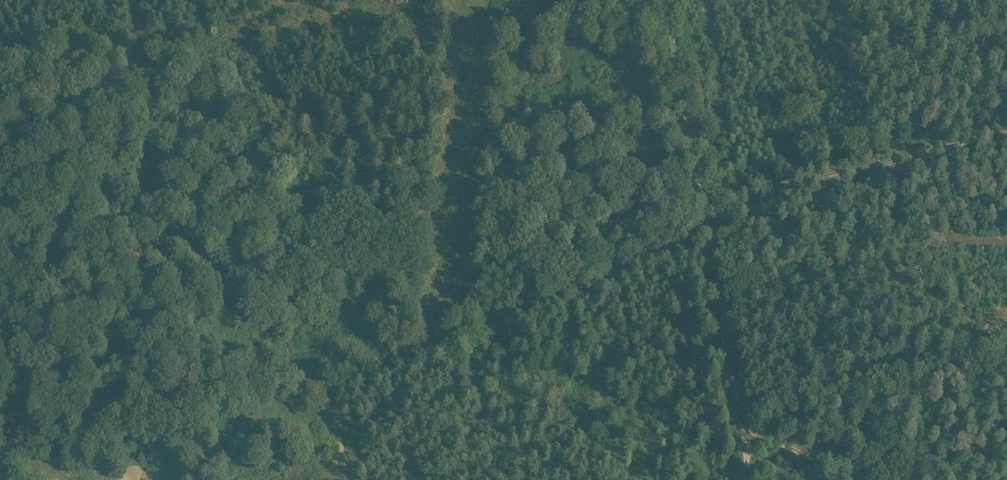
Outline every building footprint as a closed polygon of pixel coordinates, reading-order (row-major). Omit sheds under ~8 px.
[(732,184),(734,190),(746,187),(745,181),(732,184)]
